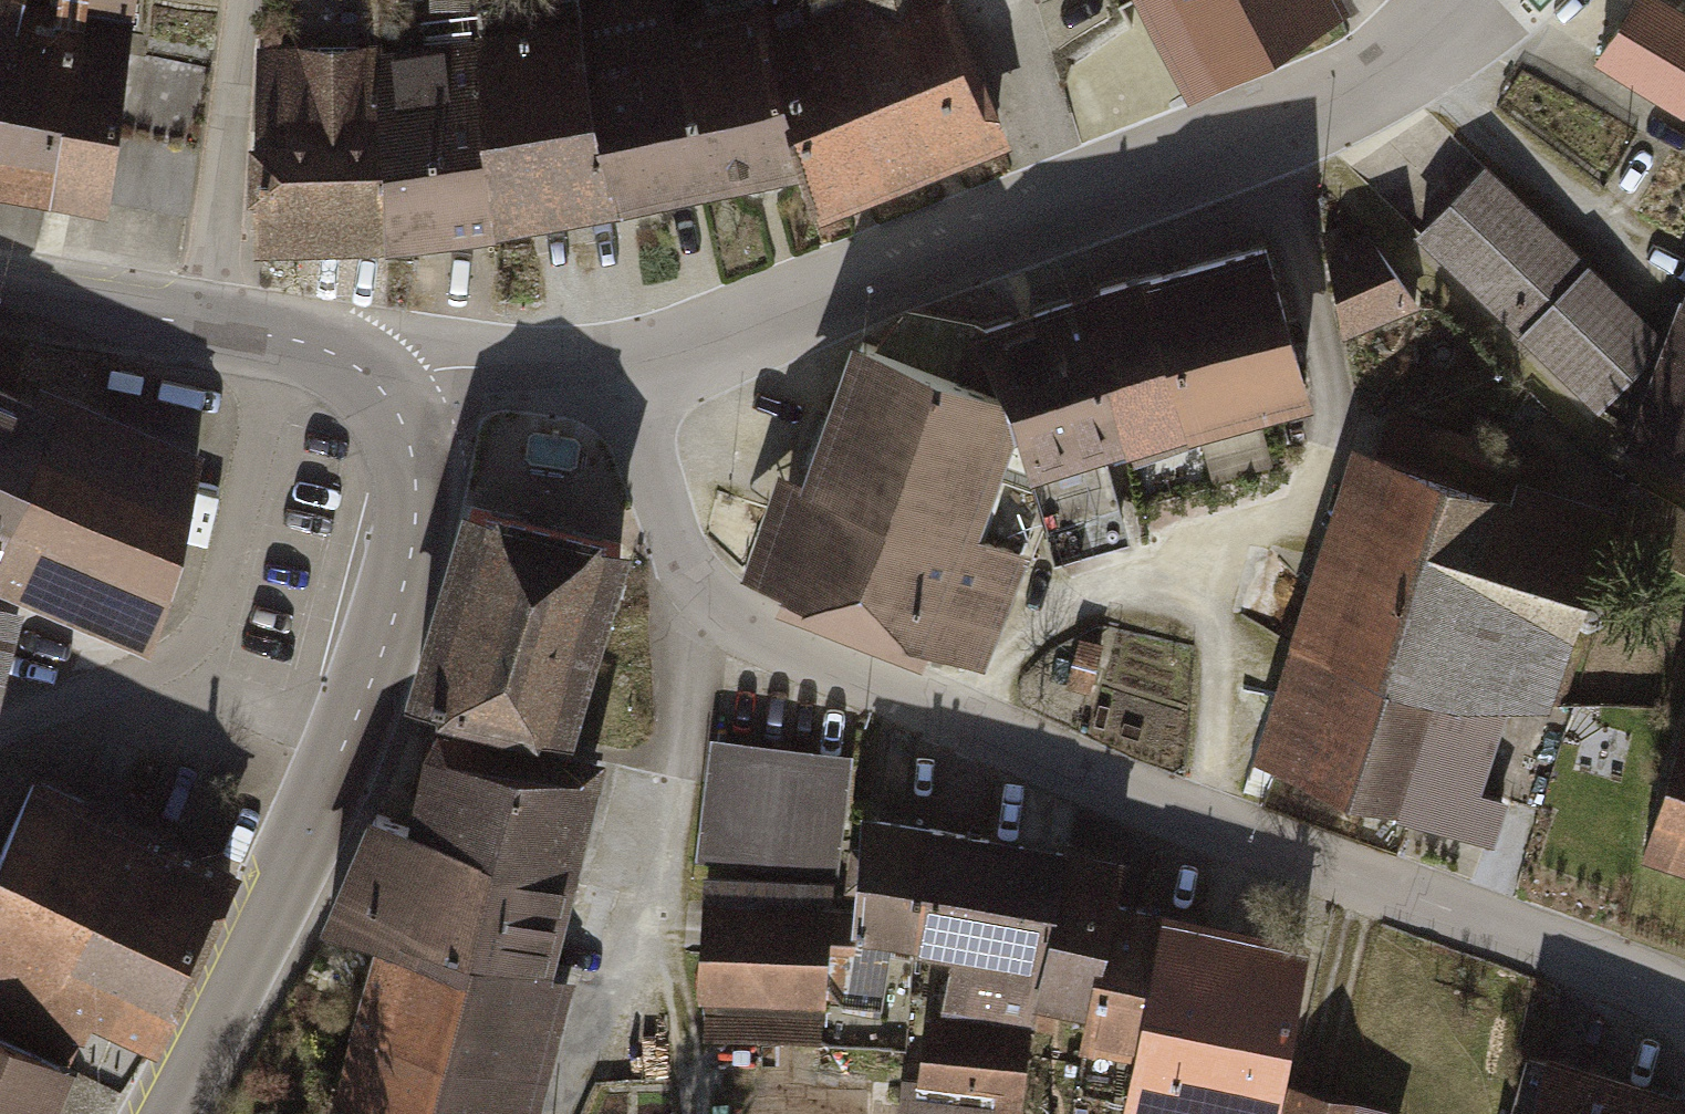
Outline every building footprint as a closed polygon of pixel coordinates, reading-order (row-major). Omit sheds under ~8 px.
[(260,48),(250,252),(492,237),(732,187),(794,174),(815,223),(1002,151),(973,74),(945,0),(816,0),(771,16),(766,0),(748,0),(668,16),(666,0),(574,0),(575,12),(467,39),(260,48)] [(1175,90),(1334,17),(1326,0),(1133,0),(1175,90)] [(1650,0),(1643,0),(1600,69),(1684,122),(1684,21),(1650,0)] [(0,9),(0,196),(99,212),(188,224),(198,150),(119,139),(131,27),(0,9)] [(1492,167),(1413,240),(1594,419),(1666,348),(1492,167)] [(1418,313),(1370,237),(1329,257),(1345,346),(1418,313)] [(1306,400),(1261,247),(975,334),(995,391),(1026,465),(1100,444),(1306,400)] [(1666,348),(1627,454),(1684,476),(1684,294),(1666,348)] [(1038,502),(1026,465),(995,391),(861,344),(775,583),(974,656),(1038,502)] [(0,394),(0,600),(137,658),(201,455),(34,383),(25,405),(0,394)] [(1026,465),(1038,502),(1054,560),(1130,539),(1100,444),(1026,465)] [(1597,528),(1382,455),(1276,764),(1490,838),(1597,528)] [(623,547),(458,506),(407,713),(572,753),(623,547)] [(0,613),(0,686),(7,688),(20,619),(0,613)] [(1641,863),(1684,878),(1684,727),(1641,863)] [(845,757),(711,744),(699,869),(833,882),(845,757)] [(423,753),(406,826),(362,816),(333,943),(373,952),(336,1113),(546,1113),(574,993),(549,988),(594,792),(423,753)] [(840,897),(835,948),(893,954),(953,960),(945,1022),(927,1022),(919,1090),(1027,1100),(1035,1014),(1079,1021),(1074,1062),(1133,1070),(1161,919),(1112,910),(1124,827),(850,785),(840,897)] [(33,786),(0,860),(0,1007),(143,1071),(231,874),(33,786)] [(840,897),(705,886),(697,1044),(823,1052),(826,1016),(884,1022),(893,954),(835,948),(840,897)] [(1301,945),(1161,919),(1133,1070),(1124,1113),(1270,1113),(1301,945)] [(0,1046),(0,1113),(85,1113),(95,1088),(0,1046)] [(1544,1053),(1524,1113),(1684,1113),(1684,1094),(1544,1053)] [(1289,1090),(1284,1113),(1387,1113),(1289,1090)]
